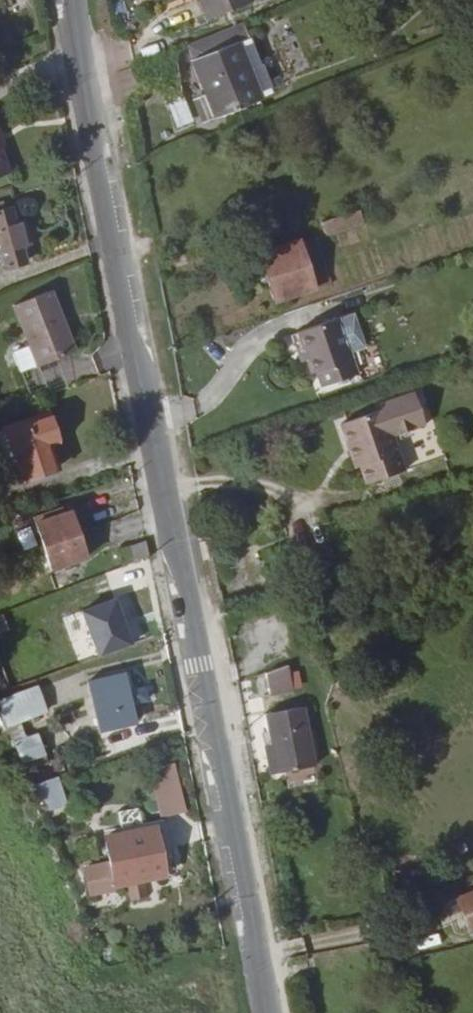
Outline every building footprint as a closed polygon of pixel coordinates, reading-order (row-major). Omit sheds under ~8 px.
[(243,0),(192,0),(202,24),(246,6),(243,0)] [(247,40),(241,25),(183,48),(203,96),(192,102),(201,125),(258,100),(235,45),(247,40)] [(235,45),(258,100),(271,95),(247,40),(235,45)] [(169,99),(180,127),(195,122),(185,93),(169,99)] [(359,227),(356,214),(318,223),(320,236),(359,227)] [(0,221),(0,254),(1,254),(7,275),(26,268),(21,254),(24,253),(17,230),(14,231),(10,218),(0,221)] [(267,303),(324,288),(312,239),(254,254),(267,303)] [(26,341),(36,369),(74,356),(51,295),(14,308),(26,341)] [(332,321),(342,350),(360,344),(350,315),(332,321)] [(320,390),(346,381),(339,366),(346,363),(342,350),(332,321),(292,337),(299,354),(302,364),(307,376),(314,374),(320,390)] [(24,374),(36,369),(26,341),(14,345),(24,374)] [(295,367),(302,364),(299,354),(291,356),(295,367)] [(339,366),(346,381),(353,378),(346,363),(339,366)] [(410,395),(377,406),(379,412),(388,439),(421,429),(410,395)] [(351,451),(356,469),(361,487),(399,475),(388,439),(379,412),(337,427),(345,453),(351,451)] [(63,446),(58,417),(16,426),(26,478),(59,471),(56,447),(63,446)] [(350,470),(356,469),(351,451),(345,453),(350,470)] [(75,556),(66,508),(32,517),(42,565),(75,556)] [(125,566),(151,557),(148,539),(121,548),(125,566)] [(120,599),(87,611),(104,657),(137,645),(120,599)] [(295,690),(290,665),(267,670),(272,694),(295,690)] [(131,669),(124,671),(135,719),(142,717),(131,669)] [(135,719),(124,671),(90,679),(100,728),(135,719)] [(100,728),(90,679),(83,681),(94,730),(100,728)] [(40,688),(0,703),(0,709),(22,764),(43,755),(36,736),(24,741),(17,721),(32,716),(47,710),(40,688)] [(263,716),(269,748),(274,775),(311,769),(300,709),(263,716)] [(49,717),(47,710),(32,716),(35,722),(49,717)] [(274,775),(269,748),(261,749),(268,785),(312,777),(311,769),(274,775)] [(64,803),(54,778),(31,786),(35,800),(43,798),(47,809),(64,803)] [(185,819),(180,781),(154,785),(161,821),(185,819)] [(75,868),(78,894),(104,890),(103,886),(123,882),(137,880),(161,876),(154,831),(96,842),(100,864),(75,868)] [(137,880),(123,882),(126,900),(140,897),(137,880)] [(455,901),(461,918),(472,913),(472,894),(455,901)]
